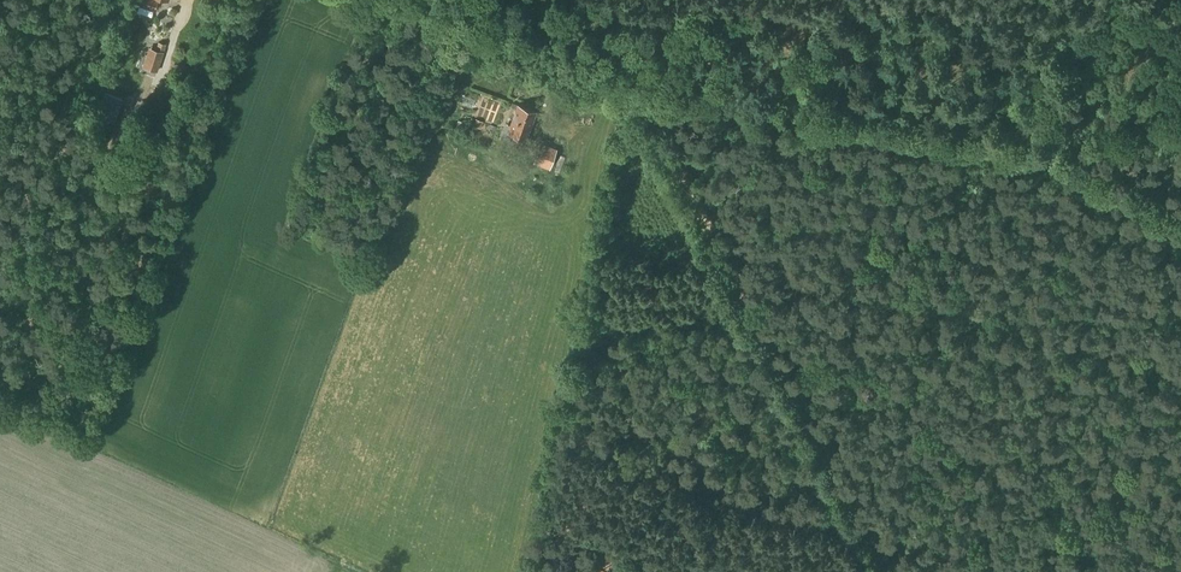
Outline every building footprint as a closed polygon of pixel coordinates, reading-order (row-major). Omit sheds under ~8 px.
[(157,0),(139,0),(137,6),(154,11),(157,0)] [(170,25),(172,17),(161,14),(159,22),(170,25)] [(156,71),(163,52),(149,48),(142,67),(156,71)] [(589,98),(593,87),(573,81),(570,92),(589,98)] [(113,123),(121,99),(103,92),(95,116),(113,123)] [(526,139),(536,112),(518,106),(508,132),(526,139)] [(480,129),(483,122),(475,119),(473,126),(480,129)] [(547,168),(555,149),(541,144),(534,163),(547,168)] [(701,466),(710,464),(704,438),(696,440),(701,466)]
